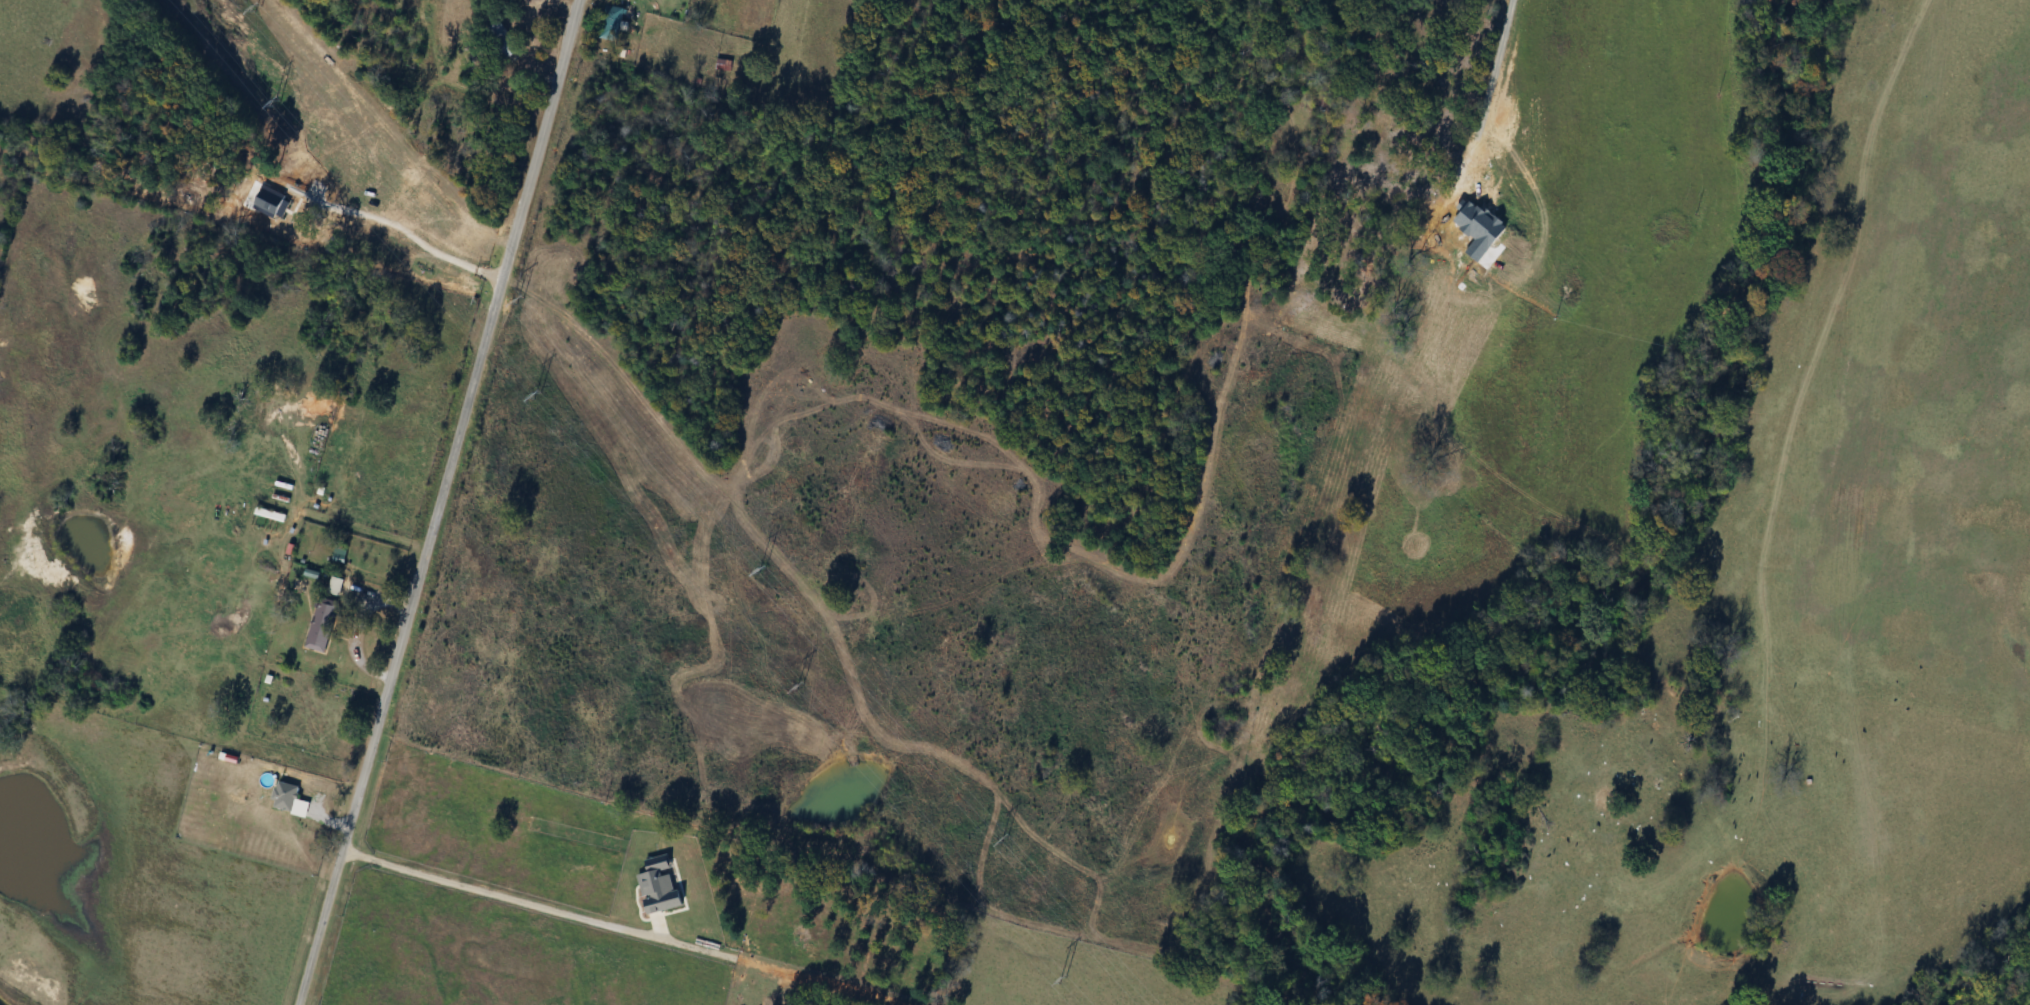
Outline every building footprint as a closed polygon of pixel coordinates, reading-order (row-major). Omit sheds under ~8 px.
[(626,10),(606,6),(601,31),(621,35),(626,10)] [(520,47),(496,22),(485,34),(508,58),(520,47)] [(714,69),(726,72),(729,60),(717,57),(714,69)] [(307,649),(326,652),(337,599),(319,596),(307,649)]
